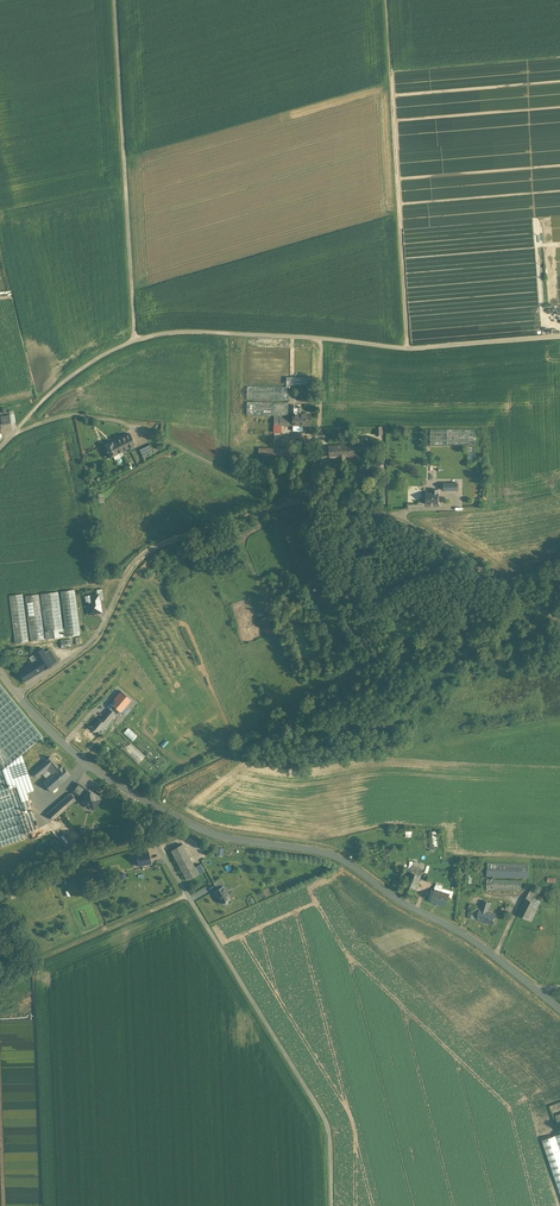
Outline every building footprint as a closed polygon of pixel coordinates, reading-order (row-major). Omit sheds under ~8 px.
[(288,386),(247,386),(246,399),(288,400),(288,386)] [(288,402),(246,401),(246,415),(274,415),(288,416),(288,402)] [(300,406),(292,406),(292,419),(292,425),(303,425),(303,424),(310,424),(310,414),(300,414),(300,406)] [(10,415),(0,416),(2,424),(11,423),(10,415)] [(288,416),(274,415),(274,425),(280,425),(292,425),(292,419),(288,419),(288,416)] [(475,429),(430,429),(430,445),(475,445),(475,429)] [(130,433),(113,441),(118,453),(135,445),(130,433)] [(113,441),(104,445),(110,457),(118,453),(113,441)] [(356,445),(328,446),(329,456),(340,456),(340,460),(345,460),(345,455),(356,455),(356,445)] [(149,446),(140,450),(144,457),(153,452),(149,446)] [(293,448),(258,448),(258,455),(292,456),(293,448)] [(432,493),(426,493),(426,504),(439,504),(439,493),(432,493)] [(74,590),(60,591),(66,637),(80,635),(74,590)] [(63,633),(58,591),(40,594),(44,626),(45,639),(64,637),(63,634),(65,634),(64,632),(63,633)] [(22,594),(9,595),(15,643),(28,641),(22,594)] [(39,594),(25,596),(31,641),(44,639),(39,594)] [(97,595),(86,596),(89,614),(102,612),(100,600),(99,594),(97,595)] [(260,619),(267,636),(273,633),(266,617),(260,619)] [(70,639),(55,641),(56,649),(71,646),(70,639)] [(46,652),(43,648),(34,654),(37,660),(43,670),(53,664),(46,652)] [(57,662),(50,649),(46,652),(53,664),(57,662)] [(37,660),(18,671),(24,682),(43,670),(37,660)] [(21,754),(43,736),(0,684),(0,763),(6,780),(13,777),(23,808),(31,806),(26,792),(34,790),(21,754)] [(121,712),(131,700),(120,691),(111,704),(121,712)] [(110,709),(101,719),(105,723),(114,713),(110,709)] [(105,723),(98,731),(99,733),(101,734),(118,716),(114,713),(105,723)] [(101,719),(99,717),(91,726),(98,731),(105,723),(101,719)] [(168,761),(124,722),(109,738),(153,777),(168,761)] [(91,726),(90,725),(84,732),(92,740),(99,733),(91,726)] [(62,765),(53,754),(46,760),(51,766),(48,769),(52,774),(62,765)] [(46,760),(32,771),(37,778),(48,769),(51,766),(46,760)] [(33,835),(31,831),(25,813),(23,808),(13,777),(6,780),(0,763),(0,847),(33,835)] [(52,774),(43,782),(51,791),(70,775),(62,766),(63,766),(62,765),(52,774)] [(83,799),(89,790),(78,782),(72,791),(83,799)] [(83,799),(82,800),(93,808),(101,798),(89,790),(83,799)] [(70,793),(47,813),(53,820),(76,800),(70,793)] [(32,810),(25,813),(31,831),(38,828),(32,810)] [(436,832),(428,833),(430,848),(438,847),(436,832)] [(182,844),(171,850),(176,861),(188,854),(182,844)] [(148,850),(136,853),(139,866),(151,863),(148,850)] [(195,867),(188,854),(176,861),(187,880),(198,874),(195,867)] [(425,866),(415,861),(411,869),(422,873),(425,866)] [(529,864),(488,863),(487,876),(528,878),(529,864)] [(200,864),(195,867),(198,874),(204,871),(200,864)] [(421,876),(410,871),(403,888),(414,893),(421,876)] [(220,879),(213,883),(217,889),(223,885),(220,879)] [(521,880),(487,879),(487,890),(521,891),(521,880)] [(217,889),(214,891),(221,903),(230,898),(223,885),(217,889)] [(449,893),(435,889),(431,901),(446,905),(449,893)] [(6,895),(9,902),(17,898),(14,892),(6,895)] [(526,898),(536,903),(539,897),(529,892),(526,898)] [(542,899),(539,897),(536,903),(532,911),(536,913),(542,899)] [(526,898),(518,914),(528,919),(532,911),(536,903),(526,898)] [(482,905),(481,909),(480,909),(477,920),(484,922),(487,911),(488,909),(490,902),(484,900),(483,902),(482,905)] [(497,914),(487,911),(484,922),(493,924),(497,914)] [(542,1140),(559,1194),(559,1134),(542,1140)]
